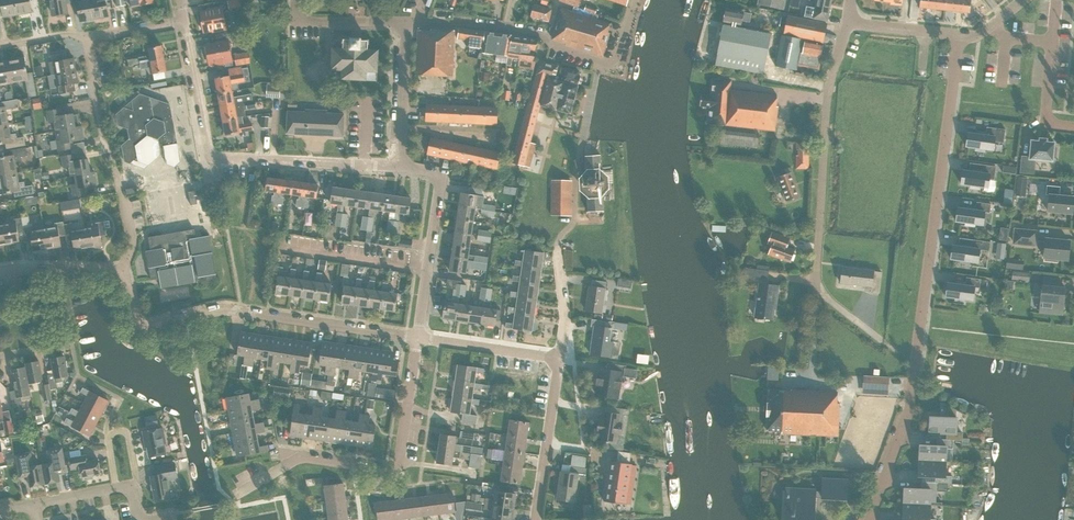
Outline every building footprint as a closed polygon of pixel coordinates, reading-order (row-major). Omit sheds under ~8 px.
[(18,14),(15,0),(0,0),(0,4),(2,4),(4,17),(18,14)] [(18,14),(32,12),(30,0),(15,0),(18,14)] [(53,15),(68,13),(66,4),(72,3),(71,0),(51,0),(53,15)] [(94,19),(91,0),(77,0),(81,21),(94,19)] [(94,19),(108,16),(107,10),(113,9),(111,0),(91,0),(94,19)] [(227,1),(229,9),(241,6),(240,0),(230,0),(227,1)] [(783,9),(785,0),(758,0),(757,4),(783,9)] [(827,21),(831,0),(817,0),(813,18),(827,21)] [(932,9),(933,0),(920,0),(919,7),(932,9)] [(932,9),(944,10),(946,0),(933,0),(932,9)] [(944,10),(957,11),(958,0),(946,0),(944,10)] [(957,11),(970,13),(971,0),(958,0),(957,11)] [(531,17),(549,22),(552,9),(534,4),(531,17)] [(584,10),(595,14),(598,9),(587,5),(584,10)] [(200,12),(202,22),(230,17),(229,12),(224,13),(222,6),(211,8),(211,10),(200,12)] [(573,13),(573,11),(562,8),(561,11),(553,39),(566,43),(566,45),(603,56),(609,33),(607,32),(610,24),(573,13)] [(742,19),(748,20),(749,13),(743,12),(726,9),(723,23),(740,26),(742,19)] [(784,35),(823,43),(827,24),(787,16),(784,35)] [(231,22),(230,17),(202,22),(204,33),(215,30),(215,32),(227,30),(225,23),(231,22)] [(715,65),(745,71),(763,74),(771,34),(723,25),(715,65)] [(466,45),(483,48),(485,32),(459,28),(458,39),(467,40),(466,45)] [(416,76),(453,76),(455,30),(431,30),(431,31),(418,30),(416,76)] [(483,53),(495,55),(498,34),(486,32),(483,53)] [(511,35),(498,34),(495,55),(508,57),(511,35)] [(522,47),(524,37),(512,35),(507,66),(511,66),(513,59),(520,60),(522,47)] [(776,66),(795,70),(801,39),(782,35),(776,66)] [(535,62),(539,40),(524,37),(522,47),(520,60),(519,67),(534,69),(536,62),(535,62)] [(208,55),(230,51),(228,39),(217,41),(217,43),(206,45),(208,55)] [(366,80),(377,81),(379,50),(368,49),(368,40),(361,40),(351,40),(344,39),(343,48),(332,48),(331,70),(342,71),(342,79),(366,81),(366,80)] [(818,67),(820,57),(822,44),(805,41),(802,53),(800,53),(798,63),(818,67)] [(128,65),(140,63),(164,59),(162,46),(149,48),(150,57),(146,58),(146,56),(127,60),(128,65)] [(233,63),(230,51),(208,55),(210,65),(221,63),(221,65),(233,63)] [(55,62),(57,74),(76,70),(74,58),(68,59),(66,52),(51,55),(52,62),(55,62)] [(236,66),(247,65),(246,53),(235,55),(236,66)] [(27,73),(24,58),(7,61),(11,83),(25,80),(27,93),(28,93),(29,93),(36,91),(33,72),(27,73)] [(153,74),(167,71),(164,59),(140,63),(141,68),(148,67),(148,66),(152,65),(153,74)] [(11,83),(7,61),(0,62),(0,85),(11,83)] [(558,66),(540,61),(536,75),(548,78),(554,80),(558,66)] [(40,67),(34,68),(36,76),(42,75),(40,67)] [(562,81),(578,85),(581,76),(578,76),(579,72),(566,68),(561,67),(559,74),(564,75),(562,81)] [(74,91),(72,84),(79,83),(76,70),(57,74),(48,76),(52,95),(74,91)] [(482,72),(481,72),(480,81),(488,82),(489,73),(482,72)] [(133,77),(134,84),(150,81),(151,81),(150,74),(133,77)] [(215,79),(218,94),(232,92),(231,84),(244,81),(243,76),(243,74),(230,77),(230,76),(215,79)] [(519,139),(512,162),(525,166),(525,164),(534,130),(541,105),(548,78),(536,75),(533,88),(529,101),(526,113),(522,126),(519,139)] [(151,81),(150,81),(151,87),(151,88),(152,88),(166,85),(167,85),(167,84),(166,78),(155,80),(151,81)] [(541,105),(570,114),(578,86),(548,78),(541,105)] [(701,95),(700,106),(709,107),(707,125),(723,127),(759,131),(775,133),(778,107),(776,106),(777,95),(730,90),(731,81),(712,79),(710,96),(701,95)] [(267,85),(267,97),(280,98),(281,86),(267,85)] [(502,100),(510,101),(511,91),(504,90),(502,100)] [(252,94),(233,97),(232,92),(218,94),(221,107),(253,101),(252,94)] [(116,115),(118,126),(128,129),(130,139),(122,145),(125,162),(145,169),(149,165),(161,155),(165,156),(167,165),(175,167),(181,162),(178,146),(170,105),(160,101),(141,94),(116,115)] [(41,97),(33,99),(35,110),(43,108),(41,97)] [(9,124),(6,110),(19,108),(18,99),(0,102),(0,126),(9,124)] [(253,101),(221,107),(223,120),(237,118),(246,116),(245,109),(257,107),(256,101),(253,101)] [(427,105),(426,120),(450,122),(450,106),(427,105)] [(473,123),(474,107),(450,106),(450,122),(473,123)] [(497,109),(474,107),(473,123),(497,124),(497,109)] [(55,131),(78,126),(76,112),(62,115),(61,108),(46,111),(49,123),(54,122),(55,131)] [(287,133),(343,136),(344,114),(327,113),(327,111),(306,110),(306,112),(288,111),(287,133)] [(260,128),(268,129),(269,118),(261,117),(260,128)] [(252,123),(239,125),(237,118),(223,120),(226,135),(240,133),(240,132),(253,130),(252,123)] [(32,120),(25,121),(27,132),(34,131),(32,120)] [(527,165),(523,179),(539,183),(554,127),(539,123),(537,131),(534,130),(525,164),(527,165)] [(17,138),(16,134),(10,134),(9,124),(0,126),(0,144),(6,143),(7,149),(26,145),(24,137),(17,138)] [(78,126),(55,131),(57,139),(56,139),(58,152),(74,149),(72,142),(83,140),(80,126),(78,126)] [(978,137),(968,135),(966,149),(976,150),(975,153),(985,154),(985,151),(993,152),(994,144),(1004,146),(1005,132),(988,130),(987,135),(978,134),(978,137)] [(721,133),(720,143),(757,147),(758,137),(721,133)] [(451,159),(454,144),(431,139),(428,154),(451,159)] [(1022,156),(1020,173),(1033,174),(1035,160),(1051,161),(1053,162),(1053,160),(1052,160),(1053,157),(1055,158),(1056,147),(1054,147),(1054,144),(1054,143),(1031,140),(1031,142),(1029,157),(1022,156)] [(797,169),(808,169),(809,143),(796,143),(796,151),(797,151),(797,169)] [(474,163),(477,148),(454,144),(451,159),(474,163)] [(17,173),(16,164),(22,163),(21,157),(28,156),(26,147),(7,151),(8,156),(0,158),(0,176),(17,173)] [(500,153),(477,148),(474,163),(497,168),(500,153)] [(75,175),(90,172),(88,159),(76,161),(75,154),(62,156),(64,168),(69,167),(71,176),(75,175)] [(584,156),(587,212),(604,211),(601,155),(584,156)] [(1003,165),(1002,172),(1015,174),(1016,167),(1003,165)] [(777,177),(786,202),(800,197),(791,172),(790,172),(789,168),(786,169),(788,173),(777,177)] [(987,170),(981,169),(980,175),(972,174),(972,177),(962,175),(960,189),(970,190),(970,193),(980,195),(980,192),(988,193),(989,180),(994,180),(995,171),(990,170),(987,170)] [(97,185),(95,171),(90,172),(75,175),(77,184),(71,184),(73,196),(86,194),(85,187),(97,185)] [(17,173),(0,176),(0,194),(14,191),(15,197),(34,194),(33,185),(25,186),(24,182),(19,183),(17,173)] [(1015,196),(1025,197),(1027,178),(1017,177),(1015,196)] [(272,203),(277,203),(280,179),(268,178),(266,191),(275,192),(274,196),(273,196),(272,203)] [(293,181),(280,179),(277,203),(283,204),(284,197),(282,197),(283,193),(291,194),(293,181)] [(552,215),(570,216),(571,180),(552,180),(552,215)] [(302,207),(306,183),(293,181),(291,194),(300,196),(299,200),(297,199),(296,206),(302,207)] [(318,185),(306,183),(302,207),(307,208),(308,201),(307,201),(307,197),(316,198),(318,185)] [(1029,190),(1029,192),(1039,193),(1040,184),(1030,183),(1029,190)] [(1059,194),(1060,187),(1047,185),(1046,195),(1049,195),(1047,211),(1072,214),(1073,197),(1061,196),(1059,194)] [(341,226),(343,213),(344,205),(346,189),(333,187),(331,203),(338,204),(335,225),(341,226)] [(344,205),(357,207),(359,191),(346,189),(344,205)] [(189,192),(191,205),(198,204),(195,191),(189,192)] [(369,209),(372,193),(359,191),(357,207),(369,209)] [(372,231),(373,217),(375,210),(383,211),(385,194),(372,193),(369,209),(369,216),(367,230),(372,231)] [(495,211),(496,206),(476,203),(477,195),(461,193),(459,206),(475,209),(481,210),(481,209),(495,211)] [(393,234),(398,196),(385,194),(383,211),(390,212),(386,233),(393,234)] [(398,235),(400,222),(401,213),(409,214),(411,198),(398,196),(393,234),(398,235)] [(971,209),(957,208),(956,221),(965,222),(965,225),(974,226),(975,223),(983,224),(985,212),(989,213),(991,204),(976,202),(977,202),(976,208),(970,207),(971,207),(971,209)] [(474,221),(475,209),(459,206),(457,219),(474,221)] [(34,252),(48,249),(44,229),(33,230),(32,223),(30,224),(29,217),(22,218),(24,228),(24,232),(25,238),(26,242),(32,241),(34,252)] [(24,228),(22,218),(13,219),(14,223),(3,225),(6,245),(20,243),(19,239),(25,238),(24,232),(24,228)] [(472,234),(474,221),(457,219),(455,232),(472,234)] [(251,226),(251,227),(259,228),(259,227),(260,221),(259,221),(252,220),(251,226)] [(96,223),(96,226),(85,228),(89,249),(102,247),(101,236),(107,235),(106,228),(110,227),(109,221),(96,223)] [(55,223),(55,227),(44,229),(48,249),(62,247),(60,237),(66,235),(64,228),(65,228),(64,224),(64,222),(55,223)] [(75,251),(89,249),(85,228),(74,230),(73,223),(64,224),(65,228),(64,228),(66,235),(67,242),(73,241),(75,251)] [(994,235),(1002,236),(1003,226),(996,225),(994,235)] [(310,238),(317,239),(318,228),(312,227),(310,238)] [(1036,247),(1038,230),(1014,228),(1012,245),(1036,247)] [(148,237),(151,250),(146,251),(151,280),(160,279),(161,288),(196,282),(217,278),(209,236),(196,238),(195,229),(148,237)] [(470,247),(472,234),(455,232),(454,245),(470,247)] [(788,247),(791,239),(772,232),(769,240),(773,242),(768,254),(790,262),(795,250),(788,247)] [(965,247),(952,245),(950,258),(960,260),(960,262),(969,264),(970,261),(978,262),(979,250),(989,251),(990,242),(986,241),(971,239),(971,240),(972,240),(972,245),(965,244),(965,245),(966,245),(965,247)] [(1045,239),(1044,257),(1046,257),(1045,260),(1057,262),(1058,258),(1068,259),(1069,242),(1045,239)] [(412,242),(399,240),(398,246),(411,248),(412,242)] [(1004,259),(1006,244),(997,243),(995,258),(1004,259)] [(468,260),(470,247),(454,245),(452,258),(468,260)] [(515,260),(515,265),(522,266),(523,266),(541,269),(543,253),(525,250),(523,261),(515,260)] [(466,273),(467,266),(473,267),(486,269),(487,263),(474,261),(468,260),(452,258),(450,271),(466,273)] [(318,282),(316,281),(308,280),(309,271),(311,261),(306,260),(305,271),(304,270),(303,280),(305,280),(303,297),(316,299),(318,282)] [(342,264),(340,276),(344,276),(348,277),(350,265),(342,264)] [(523,266),(522,266),(521,277),(513,276),(512,281),(520,282),(520,281),(539,284),(541,269),(523,266)] [(292,278),(290,278),(282,276),(283,267),(278,267),(277,276),(279,276),(276,294),(289,295),(292,278)] [(874,271),(842,267),(840,283),(864,286),(864,289),(871,289),(871,292),(879,293),(882,272),(874,271)] [(757,269),(745,268),(744,283),(755,284),(756,277),(768,278),(769,271),(768,271),(767,271),(757,269)] [(292,278),(289,295),(303,297),(305,280),(303,280),(295,278),(296,269),(291,269),(290,278),(292,278)] [(316,281),(318,282),(316,299),(329,301),(332,284),(321,282),(322,273),(317,272),(316,281)] [(355,305),(358,288),(356,287),(348,286),(349,277),(348,277),(344,276),(342,286),(344,286),(342,303),(355,305)] [(1059,278),(1044,276),(1043,285),(1042,285),(1039,312),(1052,313),(1052,310),(1063,311),(1065,287),(1058,287),(1059,278)] [(947,283),(945,296),(955,297),(955,300),(964,301),(964,299),(973,300),(974,287),(980,288),(981,279),(966,277),(966,278),(967,278),(966,283),(960,282),(961,283),(960,285),(947,283)] [(371,290),(369,289),(361,288),(362,279),(357,278),(356,287),(358,288),(355,305),(368,307),(371,290)] [(618,278),(617,286),(624,288),(625,280),(624,279),(618,278)] [(368,307),(382,309),(384,292),(382,291),(374,290),(375,281),(370,280),(369,289),(371,290),(368,307)] [(586,311),(601,313),(606,282),(592,280),(591,287),(590,286),(586,311)] [(1005,280),(1004,290),(1012,291),(1013,281),(1005,280)] [(539,284),(520,281),(520,282),(519,292),(511,291),(510,296),(518,297),(536,300),(539,284)] [(388,283),(383,282),(382,291),(384,292),(382,309),(395,311),(397,294),(387,292),(388,283)] [(459,298),(461,284),(455,283),(452,303),(445,302),(443,318),(456,320),(458,304),(459,298)] [(776,304),(778,292),(778,286),(760,284),(756,317),(773,319),(775,304),(776,304)] [(481,287),(479,301),(478,307),(471,306),(469,322),(482,324),(484,308),(487,288),(481,287)] [(495,326),(497,310),(490,309),(492,289),(487,288),(484,308),(482,324),(495,326)] [(536,300),(518,297),(516,308),(508,307),(508,312),(515,313),(516,313),(534,316),(536,300)] [(456,320),(469,322),(471,306),(458,304),(456,320)] [(991,304),(990,312),(998,313),(999,305),(991,304)] [(516,313),(515,313),(514,324),(506,322),(505,327),(532,331),(534,316),(516,313)] [(619,358),(621,344),(609,342),(611,329),(612,329),(612,328),(610,327),(610,328),(608,328),(609,322),(592,319),(591,326),(594,327),(590,354),(607,356),(619,358)] [(248,365),(253,335),(241,333),(238,355),(245,356),(244,365),(248,365)] [(254,358),(261,359),(265,336),(253,335),(248,365),(253,366),(254,358)] [(267,368),(272,369),(276,338),(265,336),(261,359),(268,360),(267,368)] [(284,362),(288,340),(276,338),(272,369),(276,370),(278,361),(284,362)] [(291,363),(290,372),(295,373),(300,342),(288,340),(284,362),(291,363)] [(308,366),(312,344),(300,342),(295,373),(300,373),(301,365),(308,366)] [(327,366),(325,375),(330,375),(335,345),(323,343),(319,365),(327,366)] [(336,367),(343,369),(346,346),(335,345),(330,375),(335,376),(336,367)] [(353,379),(358,348),(346,346),(343,369),(350,370),(349,378),(353,379)] [(359,371),(366,372),(370,350),(358,348),(353,379),(358,379),(359,371)] [(377,382),(381,352),(370,350),(366,372),(373,373),(372,382),(377,382)] [(392,362),(393,353),(381,352),(377,382),(381,383),(383,374),(396,377),(398,362),(392,362)] [(54,374),(48,375),(51,389),(58,388),(56,381),(61,380),(61,377),(68,376),(64,356),(51,359),(54,374)] [(26,364),(30,383),(43,381),(39,361),(26,364)] [(484,369),(458,365),(456,380),(474,383),(476,373),(484,374),(484,369)] [(240,367),(230,366),(228,377),(238,378),(240,367)] [(617,371),(599,368),(598,377),(596,377),(595,384),(597,384),(595,393),(617,396),(618,388),(620,388),(621,381),(620,380),(620,375),(635,377),(637,368),(617,366),(617,371)] [(13,407),(24,405),(23,400),(31,399),(25,367),(12,370),(16,390),(10,391),(13,407)] [(779,368),(770,367),(770,379),(778,380),(779,368)] [(312,376),(305,375),(304,386),(311,387),(311,380),(312,376)] [(863,389),(888,391),(888,378),(864,376),(863,389)] [(328,380),(326,390),(334,391),(335,381),(328,380)] [(482,384),(474,383),(456,380),(453,396),(472,399),(473,388),(481,389),(482,384)] [(42,385),(45,401),(51,399),(48,384),(42,385)] [(88,396),(84,403),(103,413),(109,401),(90,391),(83,387),(80,392),(88,396)] [(376,397),(389,399),(390,392),(377,390),(376,397)] [(782,431),(781,433),(838,436),(839,406),(839,403),(837,403),(837,392),(790,390),(790,391),(768,390),(767,430),(782,431)] [(227,398),(229,409),(260,404),(259,399),(250,401),(249,394),(227,398)] [(472,399),(453,396),(451,412),(463,414),(462,421),(476,423),(477,416),(469,415),(471,404),(479,405),(480,400),(472,399)] [(9,410),(3,412),(0,399),(0,423),(4,422),(5,430),(6,434),(14,433),(9,410)] [(96,424),(103,413),(84,403),(79,412),(72,408),(70,412),(77,416),(78,415),(96,424)] [(28,404),(21,406),(23,413),(30,411),(28,404)] [(261,408),(260,404),(229,409),(231,421),(253,417),(252,410),(261,408)] [(290,435),(302,437),(306,414),(299,413),(300,405),(295,404),(290,435)] [(947,440),(953,440),(962,440),(962,433),(956,433),(957,411),(949,406),(948,417),(930,417),(929,432),(947,433),(947,440)] [(313,415),(306,414),(302,437),(314,438),(319,408),(314,407),(313,415)] [(322,417),(323,408),(319,408),(314,438),(326,440),(329,418),(322,417)] [(337,410),(336,419),(329,418),(326,440),(337,442),(342,411),(337,410)] [(345,420),(346,412),(342,411),(337,442),(349,444),(352,421),(345,420)] [(38,423),(45,421),(43,412),(36,413),(38,423)] [(623,423),(620,423),(621,414),(602,412),(602,420),(599,419),(597,432),(599,432),(598,441),(617,444),(618,435),(621,435),(623,423)] [(360,414),(359,422),(352,421),(349,444),(360,445),(365,415),(360,414)] [(78,415),(77,416),(74,421),(67,418),(64,422),(72,426),(71,426),(90,436),(96,424),(78,415)] [(368,424),(370,415),(365,415),(360,445),(372,447),(376,425),(368,424)] [(255,424),(253,417),(231,421),(233,433),(264,427),(264,426),(263,423),(263,422),(255,424)] [(268,419),(263,420),(263,422),(263,423),(264,426),(264,427),(272,425),(272,424),(272,423),(271,419),(268,419)] [(529,423),(510,420),(508,435),(527,438),(529,423)] [(257,433),(265,432),(264,427),(233,433),(236,444),(258,440),(257,433)] [(61,428),(60,428),(62,439),(67,436),(71,433),(61,428)] [(146,440),(149,457),(166,454),(163,437),(165,437),(163,428),(143,432),(144,440),(146,440)] [(460,438),(474,439),(474,433),(461,431),(460,438)] [(441,434),(439,448),(471,453),(472,447),(455,444),(456,436),(441,434)] [(524,453),(527,438),(508,435),(505,450),(524,453)] [(946,448),(953,448),(953,440),(947,440),(938,439),(937,446),(920,445),(919,460),(946,461),(946,448)] [(268,445),(259,447),(258,440),(236,444),(238,456),(269,450),(268,445)] [(475,444),(474,452),(481,453),(482,445),(481,445),(475,444)] [(46,484),(60,481),(59,474),(67,473),(62,448),(47,451),(50,463),(42,464),(46,484)] [(471,454),(471,453),(439,448),(437,463),(452,465),(453,457),(470,460),(469,467),(480,469),(482,455),(471,454)] [(522,468),(524,453),(505,450),(503,466),(522,468)] [(30,453),(16,456),(21,478),(28,477),(30,487),(44,484),(41,465),(32,466),(30,453)] [(13,454),(6,455),(6,456),(8,464),(14,462),(13,454)] [(69,458),(72,470),(80,469),(82,480),(93,479),(92,475),(101,474),(98,459),(88,461),(87,455),(69,458)] [(558,496),(557,499),(574,501),(575,496),(577,483),(578,476),(585,477),(587,468),(585,468),(587,457),(572,455),(571,465),(571,466),(569,473),(567,473),(561,472),(558,496)] [(945,476),(946,461),(919,460),(918,476),(936,476),(936,483),(938,483),(951,484),(951,476),(945,476)] [(605,501),(626,504),(632,464),(611,461),(605,501)] [(171,496),(167,479),(177,478),(175,463),(157,467),(159,475),(151,476),(155,499),(171,496)] [(520,484),(522,468),(503,466),(501,481),(520,484)] [(786,519),(811,519),(813,497),(846,499),(847,481),(822,479),(822,491),(786,490),(785,490),(788,490),(788,495),(787,495),(787,497),(788,497),(786,519)] [(931,490),(937,490),(938,483),(936,483),(922,482),(922,489),(904,488),(904,503),(930,505),(931,490)] [(324,486),(326,501),(345,499),(344,483),(324,486)] [(494,500),(486,498),(485,504),(513,508),(515,494),(496,491),(494,500)] [(452,493),(437,495),(440,514),(455,512),(452,493)] [(471,498),(471,501),(480,502),(480,498),(481,495),(472,494),(471,498)] [(440,514),(437,495),(422,497),(424,516),(440,514)] [(422,497),(407,499),(409,518),(424,516),(422,497)] [(347,514),(345,499),(326,501),(328,516),(347,514)] [(409,518),(407,499),(392,501),(394,519),(409,518)] [(379,519),(392,519),(394,519),(392,501),(376,503),(379,519)] [(465,501),(455,503),(457,511),(464,510),(465,501)] [(467,502),(466,508),(474,509),(475,502),(467,501),(467,502)] [(920,519),(936,519),(929,519),(930,505),(904,503),(903,519),(920,519)] [(513,508),(485,504),(484,509),(493,510),(492,519),(501,519),(512,519),(513,508)] [(592,504),(585,505),(586,518),(593,518),(592,504)]
